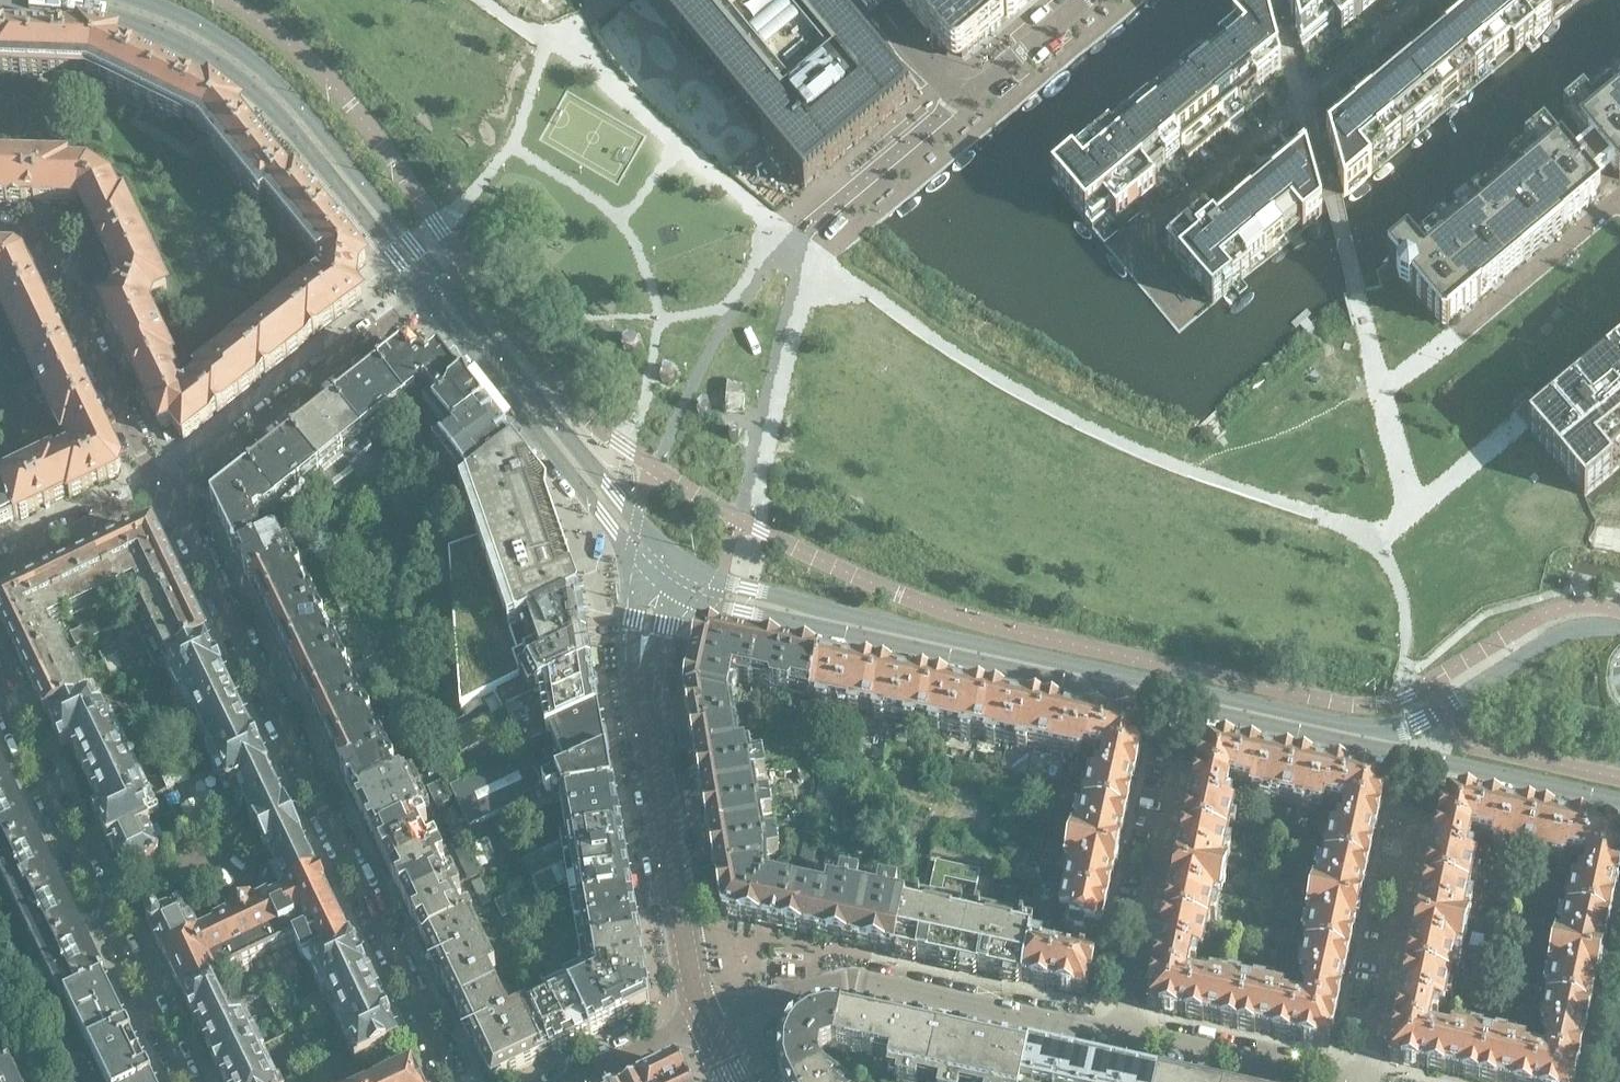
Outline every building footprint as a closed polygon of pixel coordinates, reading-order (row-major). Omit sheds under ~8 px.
[(680,39),(682,42),(683,41),(690,49),(688,50),(692,55),(694,54),(700,61),(699,62),(703,67),(704,66),(710,74),(709,75),(734,104),(735,103),(741,111),(740,112),(755,129),(756,128),(762,135),(761,137),(763,139),(765,141),(766,140),(772,148),(771,149),(782,162),(786,166),(787,165),(793,173),(792,174),(804,189),(820,175),(819,174),(827,168),(828,169),(886,120),(910,100),(868,51),(874,46),(853,21),(854,20),(837,0),(647,0),(680,39)] [(898,2),(903,6),(904,5),(906,6),(904,7),(907,12),(911,16),(913,15),(947,56),(948,56),(948,57),(949,58),(950,58),(951,58),(954,62),(957,59),(958,59),(959,58),(960,58),(961,57),(962,57),(1006,20),(1007,22),(1015,20),(1019,12),(1018,10),(1030,0),(897,0),(898,2)] [(1303,51),(1335,24),(1343,32),(1381,0),(1289,0),(1303,51)] [(1513,51),(1514,52),(1534,35),(1536,37),(1543,31),(1541,29),(1553,19),(1551,18),(1543,8),(1545,6),(1540,0),(1537,0),(1470,0),(1476,7),(1406,65),(1406,64),(1366,97),(1367,98),(1326,132),(1340,180),(1344,194),(1371,171),(1371,170),(1368,167),(1401,140),(1402,139),(1402,140),(1414,131),(1415,133),(1432,119),(1430,117),(1441,107),(1441,106),(1495,61),(1511,48),(1513,51)] [(1281,69),(1266,17),(1241,37),(1234,29),(1217,43),(1224,52),(1151,113),(1144,104),(1071,165),(1078,174),(1058,190),(1091,229),(1110,212),(1117,221),(1155,189),(1147,180),(1182,150),(1190,160),(1263,99),(1255,90),(1281,69)] [(89,75),(99,35),(80,30),(78,37),(47,36),(45,34),(38,34),(36,35),(31,35),(30,73),(41,74),(41,71),(50,71),(49,75),(70,75),(72,70),(89,75)] [(30,73),(31,35),(28,35),(26,33),(20,33),(18,35),(3,34),(1,72),(13,73),(14,69),(22,70),(21,73),(30,73)] [(141,102),(158,67),(154,65),(153,63),(147,60),(145,61),(117,47),(118,40),(99,35),(89,75),(107,79),(106,84),(124,93),(126,91),(133,94),(131,97),(141,102)] [(147,105),(164,70),(158,67),(141,102),(147,105)] [(238,116),(241,110),(211,86),(206,91),(178,77),(177,75),(171,72),(169,73),(164,70),(147,105),(154,108),(155,105),(164,109),(162,113),(183,124),(186,119),(213,141),(210,144),(217,153),(248,128),(238,116)] [(1591,107),(1583,97),(1563,114),(1567,118),(1574,127),(1591,147),(1581,155),(1601,179),(1611,171),(1619,180),(1619,181),(1619,180),(1619,83),(1591,107)] [(285,174),(275,162),(276,160),(271,155),(269,154),(264,148),(264,146),(260,141),(257,140),(248,128),(217,153),(223,162),(227,159),(231,165),(228,168),(240,182),(243,179),(248,186),(245,188),(254,198),(285,174)] [(1563,228),(1575,218),(1586,209),(1590,205),(1592,207),(1596,204),(1594,202),(1600,197),(1599,197),(1592,187),(1601,179),(1581,155),(1572,164),(1554,143),(1547,134),(1544,131),(1544,130),(1524,147),(1532,157),(1515,171),(1433,240),(1422,249),(1416,254),(1407,244),(1394,255),(1388,261),(1399,275),(1396,277),(1399,287),(1409,292),(1412,290),(1441,324),(1447,325),(1457,316),(1469,307),(1481,297),(1492,288),(1503,278),(1522,263),(1541,247),(1552,237),(1563,228)] [(1230,289),(1251,272),(1248,268),(1299,225),(1303,229),(1322,213),(1304,150),(1213,226),(1205,216),(1166,249),(1212,304),(1223,295),(1225,297),(1232,291),(1230,289)] [(55,204),(56,163),(44,163),(44,165),(38,165),(38,159),(27,159),(27,165),(18,164),(18,162),(8,162),(6,203),(55,204)] [(118,204),(109,183),(88,170),(67,170),(67,164),(56,163),(55,204),(79,205),(83,208),(92,228),(128,211),(124,201),(118,204)] [(280,214),(307,192),(296,178),(291,182),(285,174),(254,198),(261,207),(267,202),(273,210),(276,208),(280,214)] [(307,192),(280,214),(278,216),(284,224),(286,222),(292,229),(289,231),(303,248),(306,246),(312,253),(309,254),(314,261),(317,259),(344,237),(307,192)] [(140,246),(137,239),(141,237),(136,227),(132,228),(128,221),(132,219),(128,211),(92,228),(113,272),(149,254),(144,244),(140,246)] [(355,291),(357,271),(366,264),(344,237),(317,259),(324,267),(321,270),(319,282),(321,286),(313,292),(335,320),(362,299),(355,291)] [(159,334),(153,322),(149,312),(152,299),(167,292),(160,278),(156,279),(152,270),(155,267),(149,254),(113,272),(120,285),(113,304),(103,308),(153,413),(171,405),(169,400),(176,393),(170,378),(174,377),(168,364),(172,363),(166,351),(164,352),(160,345),(163,343),(159,334)] [(22,261),(15,256),(10,256),(10,274),(6,280),(0,279),(0,303),(1,304),(0,304),(0,309),(1,309),(5,318),(10,315),(13,322),(9,324),(14,334),(49,318),(22,261)] [(10,274),(10,256),(0,256),(0,279),(6,280),(10,274)] [(335,320),(313,292),(310,289),(286,308),(311,339),(335,320)] [(264,377),(311,339),(286,308),(239,345),(264,377)] [(91,404),(53,326),(49,318),(14,334),(22,353),(28,350),(31,357),(26,360),(34,378),(40,375),(43,382),(38,385),(47,404),(52,402),(55,408),(51,411),(56,422),(91,404)] [(210,420),(264,377),(239,345),(197,378),(200,382),(187,393),(210,420)] [(1584,496),(1612,472),(1619,466),(1619,351),(1580,385),(1577,387),(1557,404),(1552,408),(1547,413),(1545,414),(1532,425),(1529,428),(1528,428),(1584,496)] [(453,437),(484,412),(441,358),(440,359),(435,358),(434,357),(425,364),(422,361),(416,360),(412,363),(405,354),(404,355),(399,354),(398,354),(378,370),(402,400),(422,384),(436,401),(429,406),(453,437)] [(360,435),(402,400),(378,370),(335,404),(359,435),(360,435)] [(747,384),(727,382),(725,411),(745,412),(747,384)] [(210,420),(187,393),(183,396),(176,393),(169,400),(171,405),(153,413),(161,431),(171,426),(183,441),(210,420)] [(103,429),(91,404),(56,422),(65,440),(67,439),(70,445),(103,429)] [(350,466),(371,449),(360,435),(359,435),(335,404),(292,438),(317,469),(341,499),(363,482),(350,466)] [(454,467),(498,431),(484,412),(453,437),(440,448),(454,467)] [(121,467),(103,429),(70,445),(74,452),(52,463),(68,496),(70,499),(118,476),(121,467)] [(469,486),(513,450),(498,431),(454,467),(469,486)] [(274,503),(317,469),(292,438),(250,472),(274,503)] [(578,598),(569,572),(546,507),(548,495),(513,450),(469,486),(466,489),(484,540),(447,553),(460,708),(494,690),(587,643),(586,640),(583,641),(579,630),(584,629),(583,621),(579,598),(578,598)] [(52,463),(51,460),(42,464),(44,469),(37,472),(35,467),(16,477),(18,481),(10,485),(7,480),(0,484),(0,491),(14,521),(15,521),(19,519),(21,520),(28,517),(29,514),(68,496),(52,463)] [(260,528),(253,520),(274,503),(250,472),(211,503),(217,516),(243,569),(283,550),(270,523),(260,528)] [(0,491),(0,527),(14,521),(0,491)] [(182,593),(152,532),(123,546),(140,581),(137,582),(142,593),(140,597),(147,610),(182,593)] [(140,581),(123,546),(73,570),(90,605),(137,582),(140,581)] [(295,575),(300,573),(288,547),(283,550),(243,569),(251,585),(252,586),(253,586),(254,586),(255,585),(264,603),(300,585),(295,575)] [(324,621),(318,608),(345,594),(333,569),(300,585),(264,603),(287,652),(324,635),(318,624),(324,621)] [(90,605),(73,570),(23,594),(41,629),(44,627),(90,605)] [(205,642),(182,593),(147,610),(171,659),(205,642)] [(44,627),(41,629),(23,594),(0,605),(0,619),(24,668),(59,651),(53,639),(49,636),(44,627)] [(352,612),(346,599),(337,603),(343,616),(352,612)] [(132,618),(126,606),(120,609),(125,621),(132,618)] [(125,621),(120,609),(114,611),(119,624),(125,621)] [(110,629),(103,617),(97,620),(104,632),(110,629)] [(104,632),(97,620),(91,623),(97,635),(104,632)] [(87,640),(81,628),(75,630),(81,643),(87,640)] [(81,643),(75,630),(69,633),(75,646),(81,643)] [(367,643),(361,631),(353,635),(359,647),(367,643)] [(751,684),(760,645),(702,632),(698,635),(685,696),(729,706),(734,680),(751,684)] [(347,670),(340,656),(334,642),(329,645),(324,635),(287,652),(311,700),(347,683),(342,673),(347,670)] [(205,642),(171,659),(166,661),(173,676),(169,678),(180,700),(184,698),(196,722),(235,703),(205,642)] [(373,656),(367,643),(359,647),(365,660),(373,656)] [(546,692),(591,669),(587,643),(494,690),(505,711),(546,692)] [(126,650),(124,644),(112,649),(115,655),(126,650)] [(810,696),(819,657),(760,645),(751,684),(770,688),(771,692),(790,696),(793,692),(810,696)] [(101,662),(115,655),(112,649),(98,656),(101,662)] [(129,656),(126,650),(115,655),(117,662),(129,656)] [(83,701),(71,676),(59,651),(24,668),(48,718),(83,701)] [(104,668),(117,662),(115,655),(101,662),(104,668)] [(138,674),(129,656),(117,662),(126,679),(138,674)] [(867,712),(877,670),(858,666),(858,667),(836,662),(837,661),(819,657),(810,696),(810,699),(818,702),(817,707),(829,709),(830,704),(850,708),(849,713),(859,715),(860,710),(867,712)] [(392,692),(381,669),(362,677),(374,701),(392,692)] [(599,715),(595,693),(591,669),(546,692),(505,711),(525,751),(527,750),(553,737),(554,737),(599,715)] [(923,724),(933,682),(914,678),(914,679),(893,674),(893,673),(877,670),(867,712),(873,713),(872,718),(883,720),(884,716),(906,720),(905,725),(917,728),(919,723),(923,724)] [(980,736),(989,694),(971,690),(970,691),(949,686),(949,685),(933,682),(923,724),(931,726),(930,730),(939,732),(941,728),(963,732),(962,737),(971,739),(972,734),(980,736)] [(370,718),(364,706),(357,691),(352,693),(347,683),(311,700),(334,749),(371,731),(366,721),(370,718)] [(399,707),(393,694),(384,698),(390,711),(399,707)] [(1036,748),(1045,706),(1026,702),(1026,703),(1005,698),(1005,697),(989,694),(980,736),(987,737),(986,743),(996,745),(997,740),(1018,744),(1017,749),(1027,752),(1028,746),(1036,748)] [(736,754),(732,725),(729,706),(685,696),(696,761),(736,754)] [(121,747),(114,732),(104,712),(95,716),(87,700),(83,701),(48,718),(63,750),(71,747),(81,767),(121,747)] [(142,713),(155,707),(152,700),(139,707),(142,713)] [(267,770),(235,703),(196,722),(211,752),(207,754),(207,755),(218,776),(220,775),(224,783),(229,781),(232,788),(236,786),(267,770)] [(1073,755),(1082,715),(1061,710),(1061,709),(1045,706),(1036,748),(1073,755)] [(142,713),(139,707),(128,712),(131,719),(142,713)] [(159,714),(157,711),(155,707),(142,713),(146,720),(159,714)] [(146,720),(142,713),(131,719),(135,726),(146,720)] [(547,765),(603,737),(599,715),(554,737),(561,752),(558,753),(552,750),(543,755),(545,763),(547,765)] [(1099,755),(1107,720),(1107,719),(1089,715),(1089,716),(1082,715),(1073,755),(1080,757),(1084,754),(1084,752),(1099,755)] [(1141,742),(1144,728),(1133,726),(1133,725),(1115,721),(1115,722),(1107,720),(1099,755),(1106,756),(1107,754),(1138,761),(1142,742),(1141,742)] [(862,737),(865,724),(853,722),(851,735),(862,737)] [(873,740),(876,727),(865,724),(862,737),(873,740)] [(394,767),(388,754),(381,740),(377,742),(371,731),(334,749),(344,768),(341,769),(341,770),(341,771),(354,799),(394,780),(389,769),(394,767)] [(519,803),(607,759),(603,737),(547,765),(545,763),(536,768),(527,750),(525,751),(450,787),(468,827),(519,803)] [(918,750),(920,740),(910,738),(908,748),(918,750)] [(928,752),(930,742),(920,740),(918,750),(928,752)] [(1236,784),(1243,750),(1235,748),(1235,747),(1217,743),(1217,744),(1205,742),(1202,756),(1201,755),(1197,774),(1230,781),(1230,782),(1236,784)] [(150,807),(140,788),(121,747),(81,767),(102,811),(95,815),(109,844),(127,835),(129,838),(147,829),(149,828),(145,820),(149,818),(145,809),(150,807)] [(974,761),(977,750),(967,748),(964,760),(974,762),(974,761)] [(983,763),(986,750),(977,748),(977,750),(974,761),(983,763)] [(1262,796),(1270,756),(1261,754),(1261,753),(1243,749),(1243,750),(1236,784),(1253,787),(1252,792),(1254,795),(1262,796)] [(766,779),(765,769),(763,759),(748,762),(746,752),(736,754),(696,761),(703,800),(753,791),(752,781),(766,779)] [(1134,781),(1138,761),(1107,754),(1106,756),(1102,772),(1097,771),(1094,781),(1131,788),(1133,780),(1134,781)] [(1287,801),(1296,760),(1278,756),(1278,757),(1270,756),(1262,796),(1269,798),(1269,801),(1280,803),(1280,800),(1287,801)] [(612,792),(607,759),(519,803),(524,816),(560,801),(612,792)] [(184,769),(183,767),(180,760),(168,766),(172,775),(184,769)] [(1311,807),(1320,767),(1313,765),(1313,764),(1296,760),(1287,801),(1294,803),(1293,806),(1305,808),(1305,805),(1311,807)] [(172,775),(168,766),(155,772),(160,781),(172,775)] [(1341,806),(1348,773),(1348,772),(1330,768),(1330,769),(1320,767),(1311,807),(1319,809),(1321,807),(1323,801),(1341,806)] [(188,778),(184,769),(172,775),(176,784),(188,778)] [(0,770),(0,796),(10,791),(0,770)] [(318,876),(296,830),(267,770),(236,786),(251,819),(249,827),(257,831),(263,846),(264,847),(263,854),(269,858),(285,892),(318,876)] [(1383,795),(1386,781),(1374,778),(1375,777),(1356,773),(1356,775),(1348,773),(1341,806),(1345,807),(1346,805),(1380,812),(1384,795),(1383,795)] [(1226,798),(1230,782),(1230,781),(1197,774),(1193,794),(1194,794),(1192,802),(1229,810),(1231,799),(1226,798)] [(176,784),(172,775),(160,781),(164,790),(176,784)] [(364,820),(414,795),(404,775),(394,780),(354,799),(364,820)] [(1126,816),(1130,798),(1129,798),(1131,788),(1094,781),(1090,780),(1088,787),(1084,787),(1082,798),(1086,799),(1084,807),(1126,816)] [(835,801),(839,784),(823,781),(819,797),(835,801)] [(810,802),(807,785),(796,787),(799,804),(810,802)] [(450,802),(444,790),(442,787),(430,793),(437,808),(440,807),(446,804),(450,802)] [(10,791),(0,796),(0,825),(21,814),(10,791)] [(773,818),(771,808),(770,799),(755,802),(753,791),(703,800),(709,840),(760,831),(758,820),(773,818)] [(616,813),(612,792),(560,801),(563,822),(616,813)] [(374,839),(423,815),(414,795),(364,820),(374,839)] [(1479,836),(1487,802),(1485,802),(1485,803),(1477,801),(1477,800),(1459,796),(1458,797),(1447,795),(1444,808),(1443,808),(1439,826),(1473,834),(1473,835),(1479,836)] [(201,809),(199,804),(197,800),(186,805),(190,814),(201,809)] [(845,819),(847,808),(815,801),(813,813),(844,820),(845,819)] [(452,835),(463,830),(450,802),(440,807),(452,835)] [(1234,832),(1236,820),(1232,819),(1234,811),(1229,810),(1192,802),(1190,811),(1189,811),(1185,830),(1228,839),(1230,831),(1234,832)] [(1504,849),(1512,809),(1503,807),(1503,806),(1487,802),(1479,836),(1479,838),(1495,841),(1494,845),(1497,848),(1504,849)] [(806,823),(804,804),(797,805),(799,824),(806,823)] [(190,814),(186,805),(179,808),(183,817),(190,814)] [(1375,833),(1380,812),(1346,805),(1345,807),(1342,823),(1337,822),(1335,833),(1373,840),(1374,833),(1375,833)] [(1122,836),(1126,816),(1084,807),(1082,816),(1078,815),(1076,826),(1079,826),(1078,835),(1119,844),(1121,836),(1122,836)] [(863,823),(866,812),(847,808),(845,819),(863,823)] [(207,823),(201,809),(190,814),(197,828),(207,823)] [(1530,855),(1538,813),(1520,809),(1520,810),(1512,809),(1504,849),(1512,851),(1511,854),(1521,856),(1522,853),(1530,855)] [(881,830),(885,816),(866,812),(863,823),(862,826),(881,830)] [(620,834),(616,813),(563,822),(567,843),(620,834)] [(1555,861),(1564,820),(1554,818),(1555,817),(1538,813),(1530,855),(1537,857),(1536,859),(1546,862),(1546,859),(1555,861)] [(21,814),(0,825),(0,856),(34,840),(21,814)] [(197,828),(190,814),(183,817),(190,831),(197,828)] [(1268,825),(1270,816),(1259,814),(1257,823),(1268,825)] [(424,846),(415,830),(427,824),(423,815),(374,839),(390,874),(439,849),(435,841),(424,846)] [(901,836),(904,820),(885,816),(881,830),(881,831),(901,836)] [(1583,859),(1590,826),(1590,825),(1572,821),(1572,822),(1564,820),(1555,861),(1563,863),(1567,860),(1568,857),(1582,860),(1583,859)] [(1469,853),(1473,835),(1473,834),(1439,826),(1435,846),(1436,847),(1434,855),(1472,863),(1474,853),(1469,853)] [(1616,831),(1616,830),(1598,826),(1598,827),(1590,826),(1583,859),(1590,860),(1619,866),(1619,832),(1616,831)] [(158,858),(160,853),(147,829),(129,838),(127,835),(109,844),(125,879),(137,873),(135,869),(158,858)] [(1229,859),(1232,847),(1227,846),(1228,839),(1185,830),(1181,849),(1182,850),(1180,858),(1222,867),(1223,858),(1229,859)] [(779,857),(778,847),(776,838),(761,841),(760,831),(709,840),(716,878),(764,870),(764,859),(779,857)] [(802,844),(804,832),(786,836),(786,846),(802,844)] [(808,867),(816,835),(804,832),(802,844),(797,864),(808,867)] [(1371,851),(1373,840),(1335,833),(1330,832),(1328,840),(1324,839),(1321,850),(1326,851),(1324,860),(1367,870),(1371,851)] [(624,857),(620,834),(567,843),(571,865),(624,857)] [(1119,844),(1078,835),(1073,834),(1065,867),(1071,868),(1112,878),(1120,844),(1119,844)] [(1289,851),(1292,841),(1282,838),(1279,848),(1289,851)] [(34,840),(0,856),(0,869),(6,882),(45,864),(34,840)] [(1021,861),(934,842),(931,856),(1018,874),(1021,861)] [(797,864),(802,844),(786,846),(786,866),(797,864)] [(440,881),(432,864),(443,858),(439,849),(390,874),(407,908),(456,884),(452,875),(440,881)] [(1056,866),(1059,853),(1050,851),(1047,864),(1056,866)] [(1479,875),(1474,874),(1476,864),(1472,863),(1434,855),(1432,864),(1431,864),(1427,884),(1471,893),(1472,884),(1477,886),(1479,875)] [(627,877),(624,857),(571,865),(575,886),(627,877)] [(1220,902),(1227,868),(1222,867),(1180,858),(1179,857),(1172,891),(1215,900),(1220,902)] [(539,881),(529,862),(528,860),(506,871),(517,892),(539,881)] [(1363,889),(1367,870),(1324,860),(1322,868),(1318,867),(1316,878),(1320,879),(1318,888),(1361,897),(1362,889),(1363,889)] [(1619,872),(1619,866),(1590,860),(1586,878),(1581,877),(1579,887),(1614,894),(1616,886),(1617,886),(1619,872)] [(57,888),(45,864),(6,882),(18,906),(57,888)] [(1524,881),(1527,867),(1517,865),(1514,879),(1524,881)] [(1110,887),(1111,879),(1112,879),(1112,878),(1071,868),(1064,896),(1107,905),(1110,887)] [(782,930),(792,889),(764,883),(764,870),(716,878),(722,914),(726,917),(782,930)] [(855,945),(867,895),(858,893),(862,878),(842,875),(839,889),(829,887),(818,937),(855,945)] [(349,940),(318,876),(285,892),(270,899),(268,895),(254,902),(252,898),(223,912),(225,916),(212,923),(213,927),(198,934),(194,936),(195,939),(162,955),(181,995),(209,982),(215,979),(216,980),(305,937),(315,957),(349,940)] [(631,900),(627,877),(575,886),(578,908),(631,900)] [(513,891),(507,878),(487,887),(493,901),(513,891)] [(1263,898),(1267,880),(1257,878),(1253,896),(1263,898)] [(492,902),(483,885),(481,881),(472,886),(483,907),(492,902)] [(894,954),(905,903),(896,901),(899,886),(880,882),(877,897),(867,895),(855,945),(894,954)] [(1501,900),(1504,884),(1493,882),(1490,898),(1501,900)] [(457,916),(448,899),(460,893),(456,884),(407,908),(424,943),(471,919),(472,918),(468,910),(457,916)] [(1470,912),(1473,901),(1470,900),(1471,893),(1427,884),(1423,902),(1424,902),(1422,910),(1421,910),(1421,912),(1469,922),(1469,920),(1465,919),(1467,911),(1470,912)] [(818,937),(829,887),(818,885),(816,893),(792,889),(782,930),(818,937)] [(1058,895),(1059,886),(1051,885),(1049,893),(1058,895)] [(1031,938),(1033,928),(988,917),(991,904),(973,900),(971,910),(965,909),(961,912),(939,907),(943,893),(909,886),(905,903),(894,954),(1021,982),(1021,981),(1031,938)] [(1609,923),(1613,904),(1612,903),(1614,894),(1579,887),(1574,886),(1571,895),(1566,894),(1564,904),(1570,906),(1568,914),(1609,923)] [(1354,932),(1361,897),(1318,888),(1314,887),(1307,921),(1311,922),(1353,931),(1354,932)] [(68,911),(57,888),(18,906),(30,930),(68,911)] [(1215,919),(1218,909),(1213,908),(1215,900),(1172,891),(1172,892),(1173,892),(1171,900),(1170,900),(1166,918),(1208,927),(1211,918),(1215,919)] [(1055,906),(1058,895),(1049,893),(1047,904),(1055,906)] [(1545,909),(1547,895),(1538,893),(1538,896),(1536,907),(1545,909)] [(1536,907),(1538,896),(1528,894),(1526,905),(1536,907)] [(1094,958),(1101,925),(1102,925),(1107,905),(1064,896),(1060,914),(1072,917),(1067,937),(1081,940),(1078,955),(1094,958)] [(1272,913),(1275,900),(1266,898),(1263,911),(1272,913)] [(635,921),(631,900),(578,908),(582,930),(635,921)] [(198,934),(192,921),(186,908),(181,906),(158,917),(156,913),(144,919),(162,955),(195,939),(194,936),(198,934)] [(80,936),(78,932),(68,911),(30,930),(42,955),(80,936)] [(1276,942),(1282,915),(1272,913),(1263,911),(1258,938),(1273,942),(1276,942)] [(1462,954),(1469,922),(1421,912),(1414,944),(1459,953),(1462,954)] [(1512,931),(1515,916),(1505,914),(1502,929),(1510,931),(1512,931)] [(1605,942),(1609,923),(1568,914),(1566,921),(1561,920),(1558,933),(1563,934),(1562,942),(1603,951),(1603,950),(1602,950),(1604,942),(1605,942)] [(1210,949),(1213,937),(1206,935),(1208,927),(1166,918),(1162,938),(1163,938),(1161,946),(1199,955),(1202,956),(1205,947),(1210,949)] [(496,972),(471,919),(424,943),(449,995),(490,975),(496,972)] [(638,943),(635,921),(582,930),(586,952),(638,943)] [(1348,958),(1352,940),(1351,939),(1353,931),(1311,922),(1309,929),(1306,928),(1303,939),(1307,940),(1305,949),(1348,958)] [(1510,931),(1502,929),(1497,928),(1493,947),(1506,950),(1510,931)] [(92,961),(80,936),(42,955),(53,979),(92,961)] [(1047,987),(1055,950),(1041,947),(1042,941),(1031,938),(1021,981),(1031,983),(1031,984),(1047,987)] [(375,993),(349,940),(315,957),(311,959),(320,977),(314,980),(323,998),(328,996),(336,1011),(375,993)] [(1603,951),(1562,942),(1556,941),(1549,972),(1554,973),(1596,982),(1603,951)] [(1285,958),(1288,945),(1276,942),(1273,942),(1270,955),(1285,958)] [(642,964),(638,943),(586,952),(589,973),(592,973),(642,964)] [(1457,974),(1460,961),(1457,960),(1459,953),(1414,944),(1414,945),(1415,945),(1413,953),(1412,953),(1408,972),(1452,982),(1453,973),(1457,974)] [(1188,979),(1191,963),(1196,964),(1199,955),(1161,946),(1159,956),(1158,956),(1154,974),(1187,981),(1188,979)] [(1344,978),(1348,958),(1305,949),(1303,956),(1300,955),(1298,966),(1303,967),(1301,975),(1305,976),(1342,984),(1343,978),(1344,978)] [(1090,980),(1095,960),(1094,960),(1094,958),(1078,955),(1055,950),(1047,987),(1048,987),(1056,988),(1056,989),(1074,993),(1074,992),(1086,994),(1089,979),(1090,980)] [(104,985),(92,961),(53,979),(65,1003),(104,985)] [(646,986),(642,964),(592,973),(596,986),(591,986),(595,995),(646,986)] [(1451,1001),(1454,989),(1450,988),(1452,982),(1408,972),(1404,991),(1405,991),(1403,999),(1441,1008),(1446,1009),(1448,1000),(1451,1001)] [(1590,1012),(1594,992),(1593,992),(1595,984),(1596,984),(1596,982),(1554,973),(1553,983),(1548,982),(1545,993),(1550,994),(1548,1003),(1590,1012)] [(1187,1018),(1195,981),(1188,979),(1187,981),(1154,974),(1150,994),(1151,994),(1148,1008),(1159,1010),(1159,1011),(1177,1015),(1177,1014),(1185,1016),(1185,1017),(1187,1018)] [(527,1008),(509,1017),(490,975),(449,995),(491,1081),(495,1081),(550,1055),(527,1008)] [(1339,995),(1342,984),(1305,976),(1303,987),(1309,988),(1305,1005),(1305,1006),(1336,1013),(1340,995),(1339,995)] [(1213,1022),(1222,979),(1215,978),(1212,980),(1211,984),(1195,981),(1187,1018),(1203,1021),(1203,1020),(1213,1022)] [(610,1026),(595,995),(591,986),(587,979),(567,989),(591,1036),(591,1035),(610,1026)] [(1238,1029),(1248,985),(1243,984),(1243,981),(1231,979),(1231,981),(1222,979),(1213,1022),(1220,1024),(1220,1025),(1238,1029)] [(232,1030),(209,982),(181,995),(204,1043),(232,1030)] [(1265,1034),(1274,990),(1266,988),(1267,985),(1256,983),(1255,986),(1248,985),(1238,1029),(1255,1032),(1255,1031),(1265,1034)] [(23,993),(19,985),(9,989),(13,998),(23,993)] [(116,1011),(104,985),(65,1003),(78,1029),(116,1011)] [(646,1008),(648,1004),(648,1005),(649,1004),(646,986),(595,995),(610,1026),(631,1016),(631,1017),(646,1009),(647,1008),(646,1008)] [(1476,1016),(1482,989),(1470,986),(1463,1013),(1476,1016)] [(296,999),(291,988),(279,994),(284,1005),(296,999)] [(591,1036),(567,989),(547,998),(571,1045),(590,1036),(590,1037),(591,1036)] [(1291,1039),(1299,1002),(1283,999),(1284,996),(1281,991),(1274,990),(1265,1034),(1272,1035),(1272,1036),(1290,1040),(1290,1039),(1291,1039)] [(28,1003),(23,993),(13,998),(18,1008),(28,1003)] [(399,1044),(375,993),(336,1011),(344,1028),(339,1031),(348,1049),(353,1046),(362,1062),(399,1044)] [(284,1005),(279,994),(266,1000),(271,1011),(284,1005)] [(571,1045),(547,998),(527,1008),(550,1055),(571,1045)] [(300,1008),(296,999),(284,1005),(288,1013),(300,1008)] [(1438,1018),(1441,1008),(1403,999),(1401,1008),(1400,1008),(1396,1026),(1430,1033),(1434,1017),(1438,1018)] [(1332,1034),(1336,1013),(1305,1006),(1305,1005),(1299,1003),(1300,1002),(1299,1002),(1291,1039),(1298,1041),(1298,1042),(1316,1046),(1316,1045),(1328,1047),(1331,1033),(1332,1034)] [(1586,1030),(1590,1012),(1548,1003),(1547,1010),(1542,1009),(1540,1019),(1544,1020),(1542,1029),(1547,1031),(1583,1038),(1585,1030),(1586,1030)] [(288,1013),(284,1005),(271,1011),(275,1019),(288,1013)] [(842,1009),(827,1009),(827,1008),(806,1014),(794,1024),(793,1023),(786,1033),(780,1048),(779,1048),(778,1069),(779,1069),(783,1081),(786,1081),(819,1066),(820,1053),(834,1047),(842,1009)] [(891,1060),(899,1022),(842,1009),(834,1047),(891,1060)] [(116,1011),(78,1029),(82,1037),(64,1046),(61,1054),(74,1081),(150,1081),(116,1011)] [(940,1031),(899,1022),(891,1060),(888,1071),(898,1073),(896,1081),(917,1081),(918,1077),(929,1079),(940,1031)] [(265,1070),(260,1061),(266,1058),(256,1039),(250,1041),(243,1024),(232,1030),(204,1043),(223,1081),(270,1081),(265,1070)] [(1430,1070),(1438,1035),(1430,1033),(1396,1026),(1392,1046),(1393,1047),(1389,1061),(1401,1063),(1401,1064),(1419,1068),(1419,1067),(1427,1069),(1427,1070),(1430,1070)] [(983,1040),(940,1031),(929,1079),(940,1081),(974,1081),(983,1040)] [(1454,1075),(1463,1033),(1456,1031),(1452,1035),(1451,1038),(1438,1035),(1430,1070),(1445,1074),(1445,1073),(1454,1075)] [(1582,1048),(1581,1048),(1583,1038),(1547,1031),(1545,1041),(1550,1042),(1546,1059),(1578,1065),(1582,1048)] [(1481,1081),(1490,1039),(1483,1037),(1483,1035),(1473,1033),(1472,1035),(1463,1033),(1454,1075),(1462,1076),(1462,1077),(1481,1081)] [(1517,1044),(1508,1042),(1508,1040),(1498,1038),(1497,1040),(1490,1039),(1481,1081),(1483,1081),(1508,1081),(1517,1044)] [(1028,1050),(983,1040),(974,1081),(1022,1081),(1028,1050)] [(320,1051),(316,1042),(306,1047),(310,1055),(320,1051)] [(1540,1057),(1524,1054),(1525,1049),(1523,1045),(1517,1044),(1508,1081),(1535,1081),(1540,1057)] [(310,1055),(306,1047),(296,1052),(300,1060),(310,1055)] [(1095,1065),(1028,1050),(1022,1081),(1092,1081),(1095,1065)] [(324,1059),(320,1051),(310,1055),(314,1064),(324,1059)] [(856,1081),(820,1053),(819,1066),(786,1081),(855,1081),(856,1081)] [(314,1064),(310,1055),(300,1060),(304,1069),(314,1064)] [(1578,1065),(1546,1059),(1540,1057),(1535,1081),(1574,1081),(1578,1065)] [(42,1059),(32,1064),(41,1081),(44,1081),(52,1078),(42,1059)] [(1157,1078),(1095,1065),(1092,1081),(1156,1081),(1157,1078)] [(678,1066),(645,1081),(686,1081),(678,1066)] [(413,1071),(403,1076),(404,1078),(394,1081),(418,1081),(413,1071)] [(15,1072),(3,1078),(0,1079),(0,1081),(20,1081),(15,1072)]
